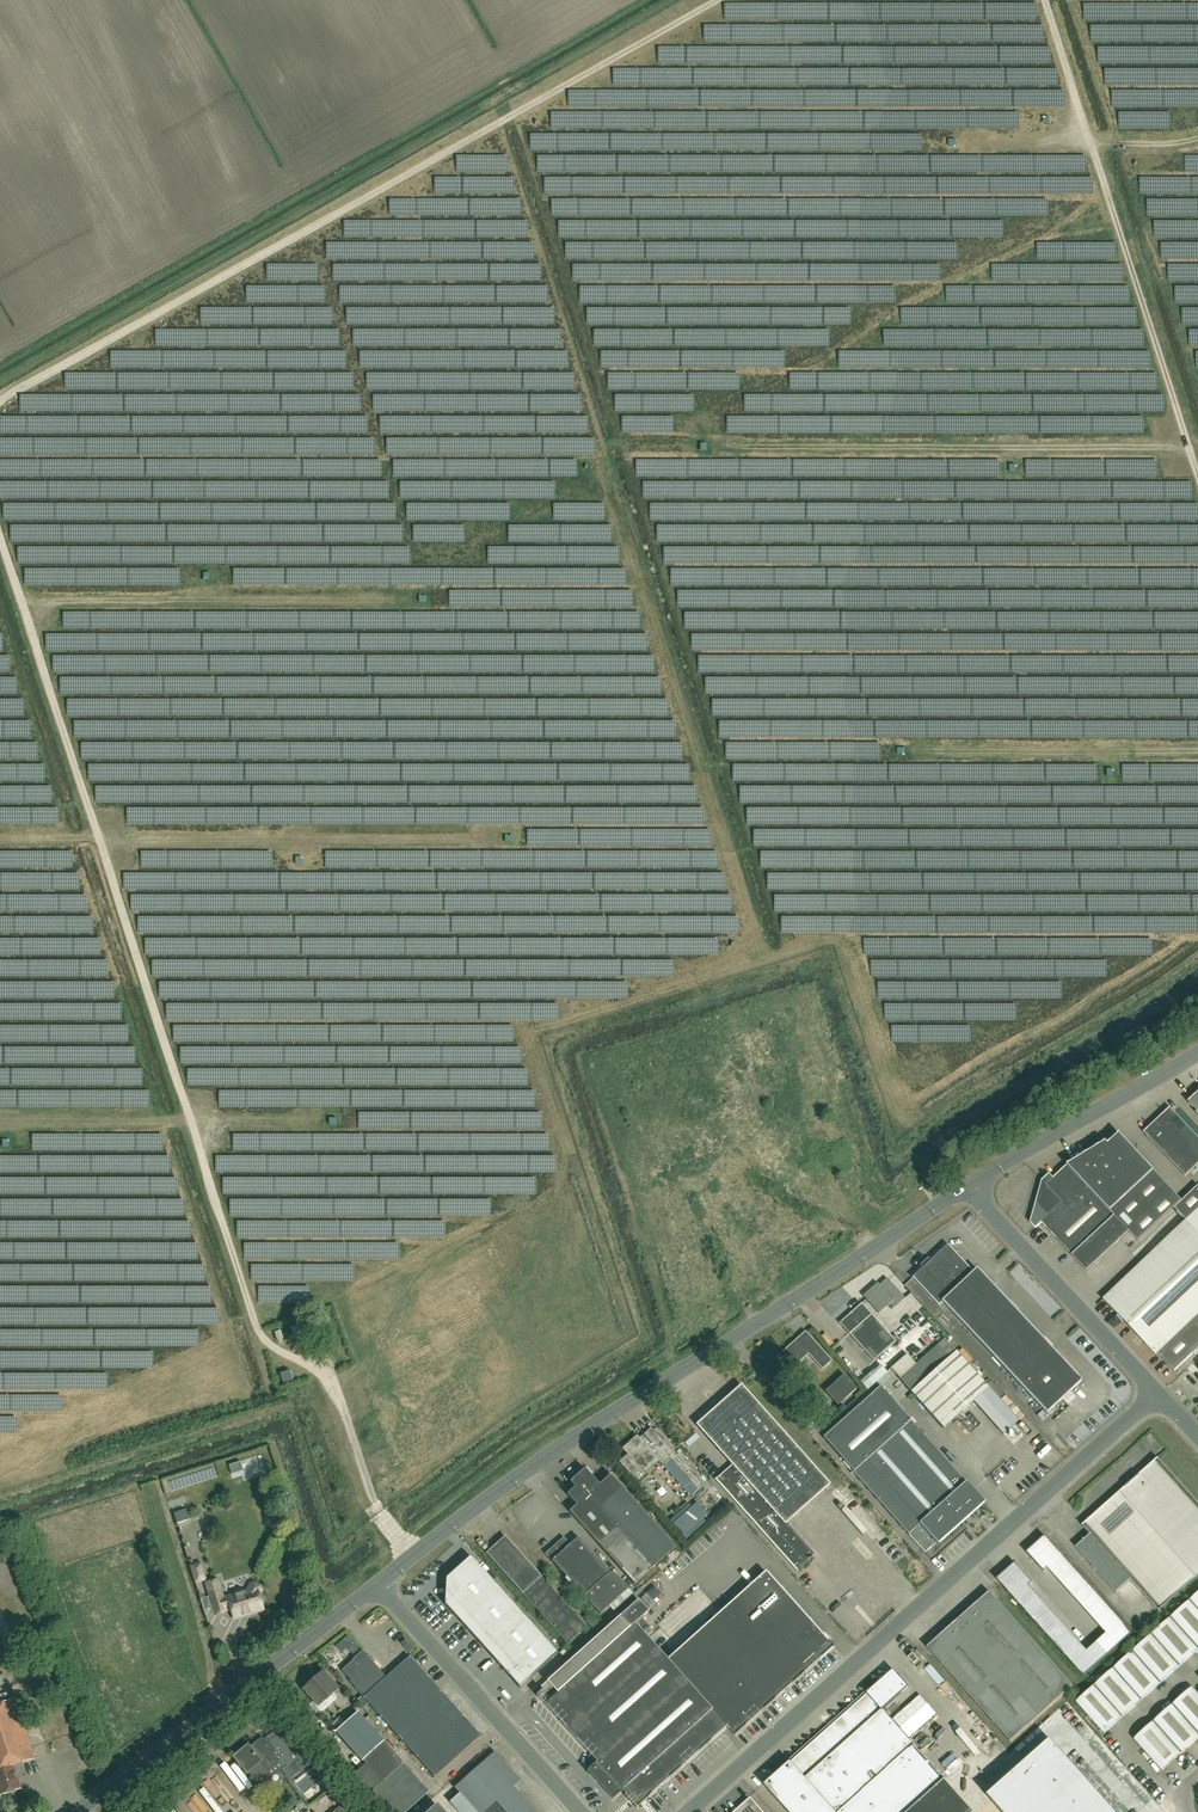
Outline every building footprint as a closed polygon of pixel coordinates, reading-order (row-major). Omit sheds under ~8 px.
[(1197,1088),(1193,1092),(1193,1093),(1195,1095),(1188,1102),(1197,1113),(1197,1088)] [(1197,1163),(1197,1136),(1170,1106),(1144,1131),(1185,1175),(1197,1163)] [(1119,1133),(1112,1139),(1108,1143),(1106,1141),(1068,1164),(1110,1211),(1153,1170),(1119,1133)] [(1030,1222),(1036,1228),(1041,1223),(1086,1271),(1129,1232),(1110,1211),(1068,1164),(1047,1184),(1043,1180),(1042,1180),(1030,1222)] [(1187,1221),(1104,1300),(1156,1355),(1158,1353),(1175,1371),(1197,1349),(1197,1186),(1175,1208),(1187,1221)] [(1046,1413),(1081,1381),(976,1269),(972,1272),(946,1245),(911,1277),(938,1306),(942,1302),(1046,1413)] [(891,1309),(904,1298),(886,1279),(874,1290),(872,1288),(862,1296),(878,1313),(887,1305),(891,1309)] [(860,1304),(839,1324),(849,1334),(873,1361),(876,1358),(894,1342),(890,1336),(860,1304)] [(296,1326),(291,1328),(293,1336),(299,1334),(296,1326)] [(280,1331),(275,1333),(277,1341),(283,1339),(280,1331)] [(821,1369),(830,1361),(805,1332),(777,1357),(789,1370),(807,1354),(821,1369)] [(906,1354),(891,1367),(895,1373),(919,1399),(928,1410),(943,1427),(945,1426),(971,1403),(972,1402),(988,1388),(955,1351),(954,1352),(943,1339),(914,1364),(914,1363),(910,1359),(906,1354)] [(290,1371),(280,1374),(283,1383),(293,1380),(290,1371)] [(837,1406),(855,1389),(843,1376),(825,1392),(837,1406)] [(924,1554),(937,1542),(982,1502),(879,1387),(822,1438),(853,1472),(852,1473),(924,1554)] [(825,1483),(742,1390),(741,1389),(738,1391),(700,1426),(701,1426),(736,1466),(734,1468),(733,1466),(721,1477),(716,1481),(747,1515),(747,1514),(750,1518),(752,1516),(754,1519),(753,1521),(754,1523),(796,1570),(797,1570),(801,1566),(812,1556),(813,1556),(795,1541),(798,1539),(785,1525),(782,1521),(787,1517),(825,1483)] [(1025,1392),(1021,1396),(1032,1407),(1036,1403),(1025,1392)] [(1166,1413),(1166,1406),(1150,1407),(1151,1414),(1166,1413)] [(627,1455),(625,1457),(620,1462),(631,1475),(641,1467),(644,1470),(656,1459),(661,1464),(669,1458),(697,1488),(700,1485),(701,1484),(672,1451),(654,1430),(651,1427),(644,1433),(639,1438),(637,1436),(622,1448),(628,1455),(627,1455)] [(1157,1458),(1082,1525),(1091,1535),(1077,1547),(1116,1591),(1130,1579),(1158,1610),(1197,1575),(1197,1504),(1157,1458)] [(576,1487),(566,1496),(576,1508),(571,1512),(634,1583),(674,1547),(621,1487),(612,1477),(601,1487),(585,1469),(571,1481),(576,1487)] [(650,1503),(666,1521),(672,1517),(656,1499),(650,1503)] [(706,1515),(706,1514),(697,1504),(693,1508),(692,1508),(674,1524),(673,1525),(674,1525),(683,1536),(684,1535),(703,1519),(706,1515)] [(185,1510),(174,1514),(177,1524),(188,1520),(185,1510)] [(567,1643),(586,1627),(505,1536),(486,1553),(567,1643)] [(600,1613),(628,1588),(618,1577),(609,1572),(578,1537),(570,1543),(564,1536),(545,1553),(583,1596),(584,1595),(600,1613)] [(1045,1536),(1027,1552),(1029,1554),(1044,1572),(1048,1568),(1106,1634),(1096,1643),(1108,1655),(1132,1633),(1047,1538),(1045,1536)] [(8,1559),(11,1565),(20,1560),(17,1555),(8,1559)] [(445,1604),(519,1687),(557,1654),(470,1557),(446,1579),(445,1604)] [(653,1588),(662,1599),(699,1569),(689,1557),(653,1588)] [(997,1579),(998,1581),(1084,1677),(1108,1655),(1096,1643),(1087,1651),(1029,1585),(1032,1582),(1017,1564),(1015,1563),(1001,1576),(997,1579)] [(205,1580),(200,1564),(191,1567),(196,1583),(205,1580)] [(0,1572),(0,1574),(2,1579),(19,1571),(16,1565),(0,1572)] [(545,1705),(557,1718),(597,1762),(595,1764),(588,1770),(587,1771),(612,1799),(622,1791),(625,1794),(625,1795),(626,1797),(627,1796),(635,1805),(635,1806),(637,1808),(639,1806),(638,1805),(647,1797),(648,1798),(650,1796),(649,1795),(724,1728),(726,1726),(734,1735),(833,1646),(766,1571),(720,1612),(667,1660),(645,1635),(635,1624),(649,1612),(638,1600),(621,1615),(540,1688),(543,1690),(537,1695),(545,1705)] [(4,1586),(18,1582),(16,1574),(1,1579),(4,1586)] [(234,1619),(263,1610),(259,1595),(261,1590),(260,1587),(254,1583),(251,1584),(247,1591),(223,1599),(217,1580),(206,1584),(216,1615),(227,1612),(226,1608),(230,1607),(234,1619)] [(21,1581),(5,1587),(7,1593),(23,1587),(21,1581)] [(989,1592),(957,1620),(1042,1714),(1073,1686),(989,1592)] [(1190,1600),(1197,1609),(1197,1593),(1190,1600)] [(1190,1600),(1171,1617),(1197,1647),(1197,1609),(1190,1600)] [(1152,1634),(1180,1665),(1197,1649),(1197,1647),(1171,1617),(1152,1634)] [(1042,1714),(957,1620),(926,1648),(1010,1742),(1042,1714)] [(1180,1665),(1152,1634),(1133,1651),(1161,1682),(1180,1665)] [(347,1636),(335,1646),(341,1653),(346,1648),(353,1655),(359,1650),(347,1636)] [(1133,1651),(1114,1668),(1142,1699),(1161,1682),(1133,1651)] [(908,1657),(913,1663),(917,1659),(912,1653),(908,1657)] [(480,1735),(408,1656),(385,1677),(365,1655),(357,1662),(354,1658),(341,1670),(364,1696),(362,1697),(434,1777),(480,1735)] [(1094,1685),(1122,1717),(1142,1699),(1114,1668),(1094,1685)] [(829,1727),(827,1726),(821,1731),(823,1732),(764,1785),(788,1811),(973,1811),(945,1780),(890,1719),(895,1714),(892,1712),(912,1694),(906,1688),(908,1686),(893,1670),(867,1693),(829,1727)] [(332,1691),(335,1689),(322,1674),(304,1689),(314,1700),(311,1704),(310,1706),(317,1714),(320,1714),(337,1699),(337,1696),(332,1691)] [(1104,1733),(1122,1717),(1094,1685),(1076,1701),(1104,1733)] [(1197,1734),(1197,1694),(1192,1687),(1172,1705),(1197,1734)] [(21,1788),(14,1765),(34,1758),(16,1699),(0,1704),(0,1795),(21,1788)] [(1181,1753),(1197,1738),(1197,1734),(1172,1705),(1153,1722),(1181,1753)] [(382,1742),(357,1713),(336,1732),(361,1761),(382,1742)] [(1181,1753),(1153,1722),(1134,1739),(1162,1770),(1181,1753)] [(276,1732),(261,1744),(260,1743),(250,1751),(248,1748),(236,1758),(256,1783),(268,1773),(267,1771),(278,1762),(285,1771),(289,1767),(295,1775),(311,1762),(331,1787),(339,1780),(318,1754),(310,1760),(299,1747),(293,1752),(276,1732)] [(988,1796),(991,1799),(1001,1810),(1002,1811),(1115,1811),(1051,1740),(1022,1766),(988,1796)] [(494,1752),(454,1787),(460,1793),(477,1811),(535,1811),(512,1787),(520,1780),(494,1752)] [(381,1811),(406,1811),(428,1792),(403,1764),(367,1796),(381,1811)] [(460,1793),(450,1802),(458,1811),(477,1811),(460,1793)] [(750,1797),(734,1811),(764,1811),(750,1797)] [(343,1803),(335,1810),(332,1811),(350,1811),(343,1803)]
